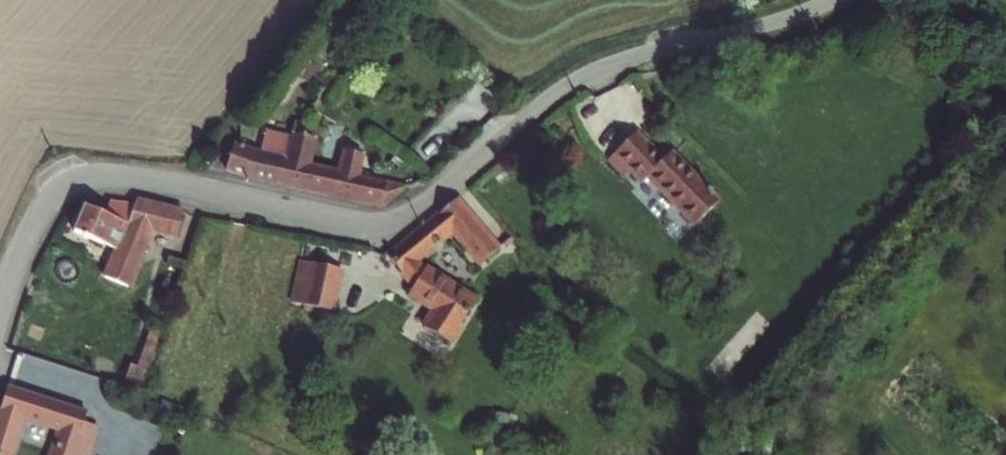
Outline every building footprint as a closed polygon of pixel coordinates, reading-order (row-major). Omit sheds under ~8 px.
[(383,210),(403,189),(359,178),(365,140),(342,136),(340,148),(346,150),(342,161),(310,151),(316,128),(294,122),(289,139),(278,184),(383,210)] [(225,171),(278,184),(289,139),(265,133),(260,152),(231,145),(225,171)] [(635,134),(608,161),(623,176),(629,170),(641,182),(647,176),(695,225),(721,200),(673,151),(669,155),(662,148),(656,154),(635,134)] [(414,228),(387,257),(421,281),(412,296),(440,316),(426,343),(449,357),(482,306),(410,257),(451,222),(495,278),(509,253),(454,199),(414,228)] [(89,205),(75,233),(118,254),(106,280),(131,290),(151,235),(177,241),(186,215),(136,203),(132,211),(111,202),(105,216),(89,205)] [(345,267),(307,261),(300,304),(338,311),(345,267)] [(161,359),(145,354),(138,374),(154,380),(161,359)] [(61,406),(8,389),(0,409),(0,454),(8,454),(20,416),(55,426),(46,454),(89,454),(96,427),(84,424),(93,397),(68,389),(61,406)]
